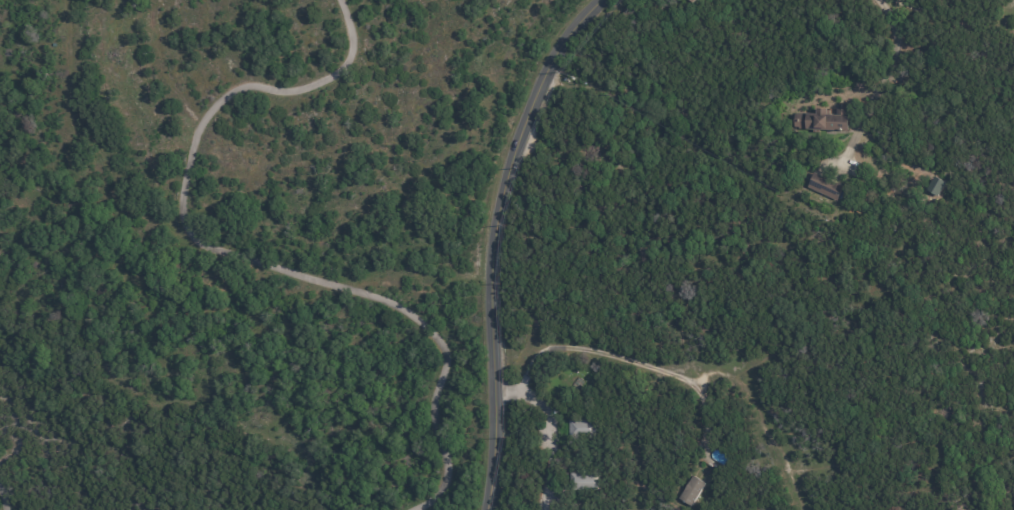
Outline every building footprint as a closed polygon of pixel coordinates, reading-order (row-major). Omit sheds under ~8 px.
[(850,110),(850,117),(853,117),(853,132),(847,132),(847,126),(843,126),(843,132),(832,131),(832,130),(807,130),(807,127),(796,127),(797,115),(801,115),(801,108),(817,109),(817,115),(820,115),(820,108),(832,108),(832,116),(840,116),(840,110),(850,110)] [(817,175),(844,186),(837,201),(809,189),(815,174),(817,175)] [(925,190),(935,197),(944,183),(933,176),(925,190)] [(573,437),(572,420),(578,420),(578,419),(600,419),(600,437),(573,437)] [(572,482),(572,473),(582,473),(582,470),(590,470),(590,473),(601,473),(601,490),(572,490),(572,482)] [(682,496),(694,476),(707,484),(692,507),(680,499),(682,496)]
